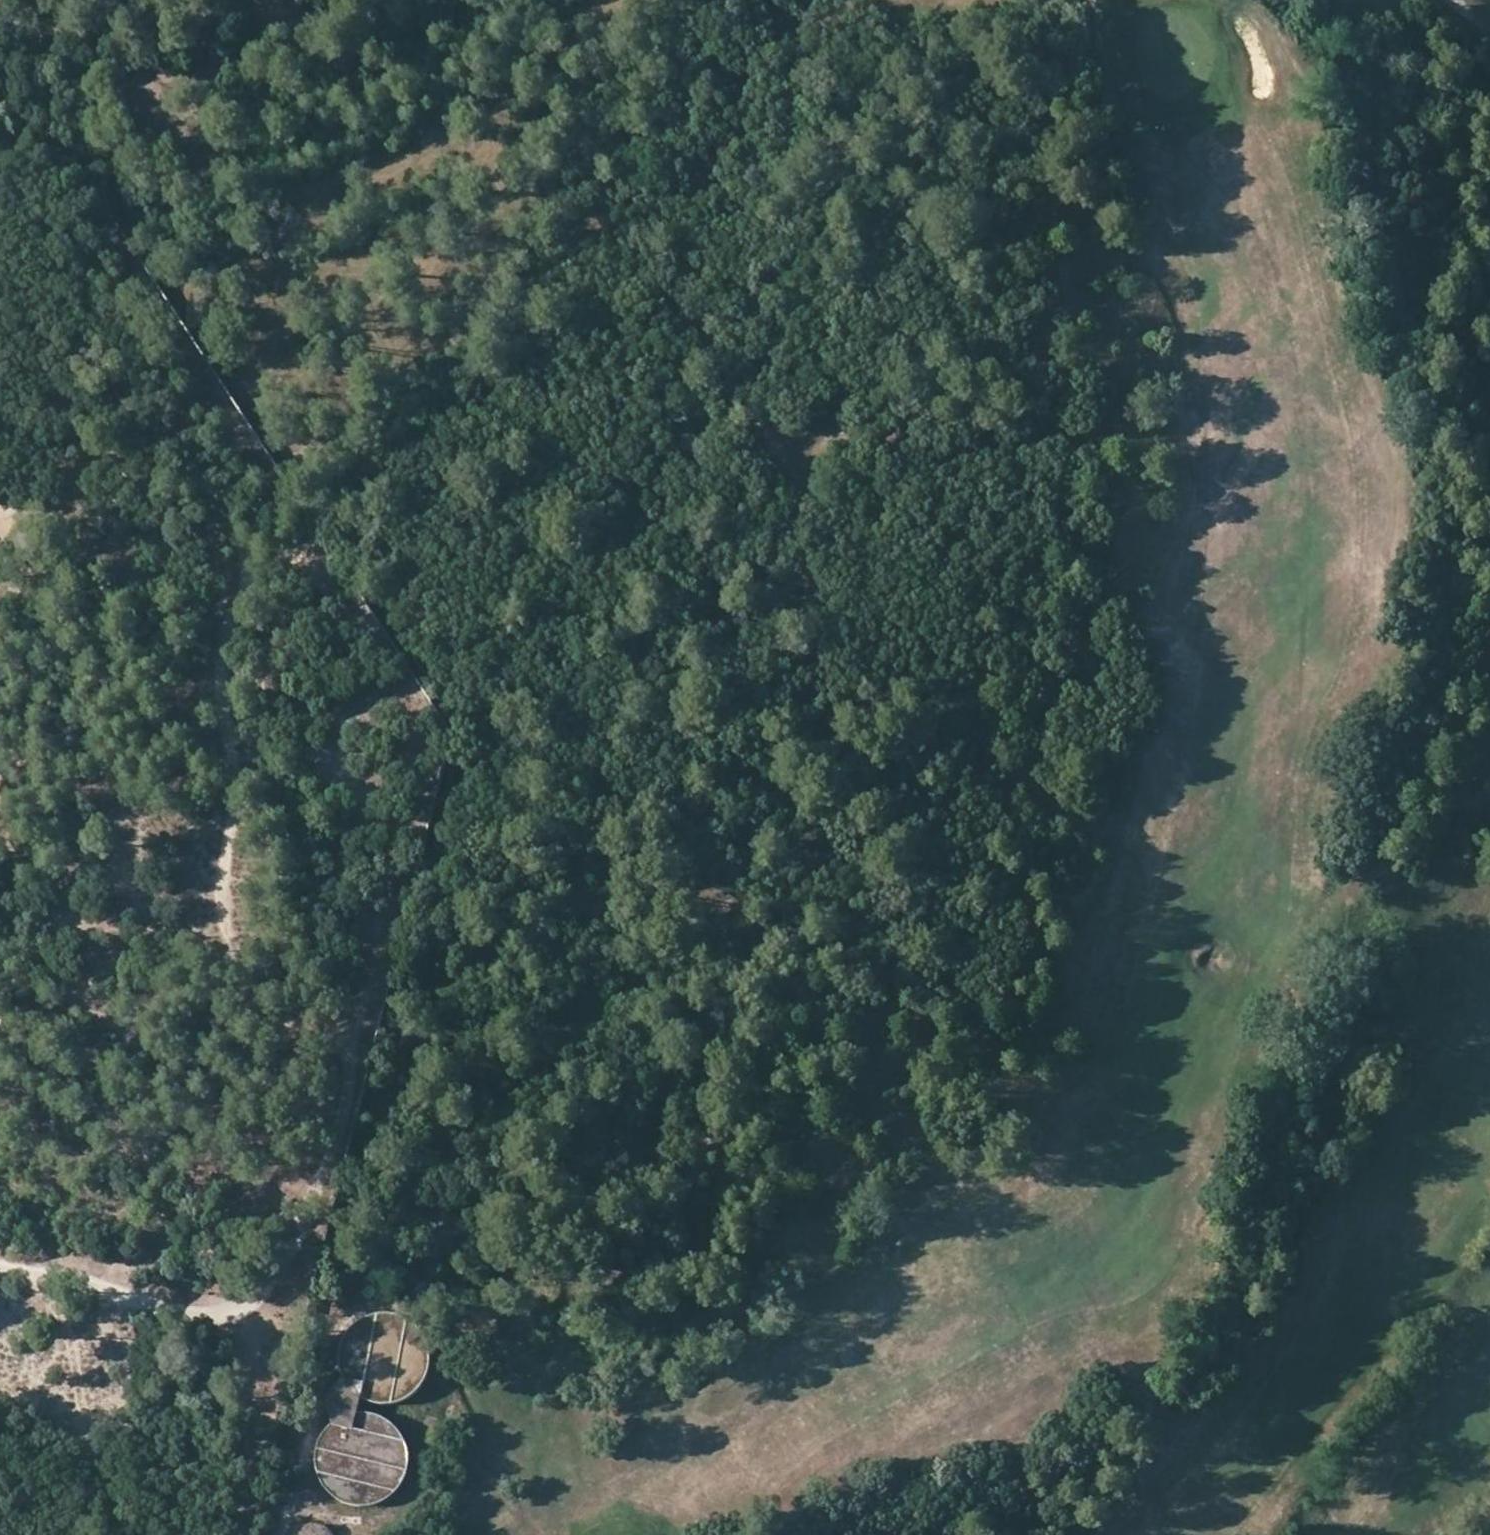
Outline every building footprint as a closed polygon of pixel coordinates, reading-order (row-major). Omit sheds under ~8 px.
[(360,751),(324,749),(322,773),(358,775),(360,751)] [(331,1394),(328,1406),(334,1425),(331,1430),(328,1434),(325,1439),(324,1443),(323,1447),(321,1452),(321,1457),(321,1463),(322,1469),(323,1474),(325,1479),(327,1483),(330,1487),(335,1492),(340,1497),(345,1499),(349,1502),(353,1504),(359,1505),(365,1505),(372,1505),(379,1504),(385,1502),(391,1500),(397,1496),(400,1492),(404,1487),(407,1482),(408,1479),(410,1475),(412,1471),(412,1467),(413,1462),(413,1457),(413,1452),(411,1444),(409,1440),(408,1438),(406,1436),(404,1432),(401,1428),(397,1424),(395,1423),(391,1420),(388,1418),(381,1415),(376,1414),(370,1413),(367,1413),(359,1414),(363,1396),(366,1399),(369,1400),(371,1401),(376,1402),(380,1403),(384,1403),(389,1403),(395,1402),(401,1400),(406,1398),(412,1394),(416,1391),(420,1388),(423,1384),(425,1379),(427,1375),(428,1371),(429,1365),(429,1361),(430,1357),(430,1354),(428,1348),(427,1342),(424,1337),(421,1334),(418,1328),(414,1325),(410,1322),(405,1319),(398,1317),(393,1316),(387,1315),(383,1316),(378,1316),(372,1317),(366,1319),(362,1321),(360,1323),(356,1325),(353,1328),(350,1333),(347,1338),(345,1344),(344,1349),(343,1357),(343,1364),(344,1370),(346,1374),(346,1381),(331,1394)] [(334,1534),(330,1531),(328,1529),(325,1527),(321,1527),(316,1526),(312,1526),(308,1527),(304,1529),(300,1531),(297,1534),(334,1534)]
